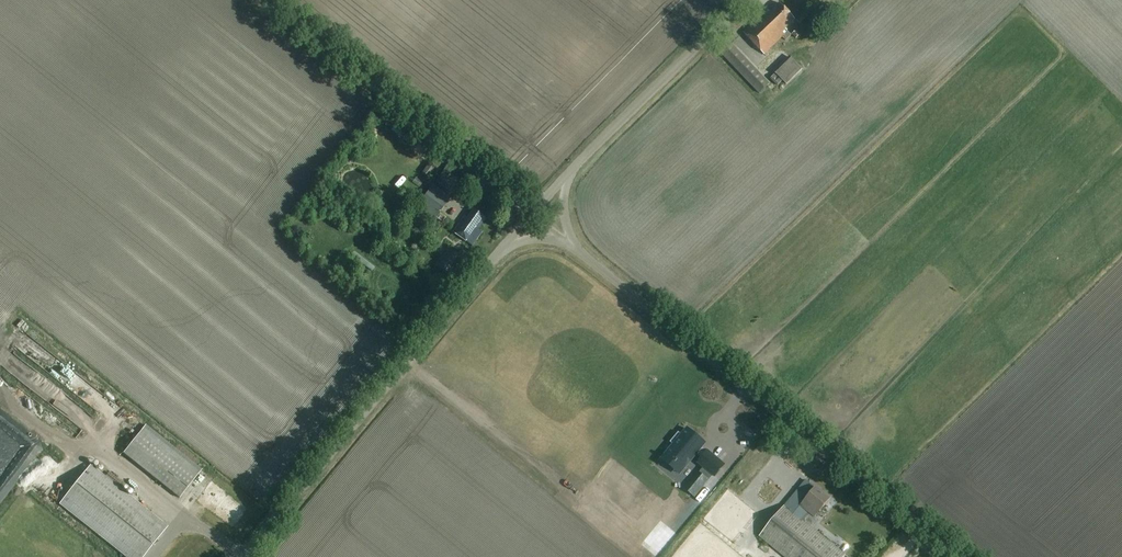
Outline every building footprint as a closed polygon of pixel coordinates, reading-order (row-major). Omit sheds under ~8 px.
[(770,12),(767,10),(744,33),(764,54),(782,37),(785,39),(792,33),(786,27),(795,19),(780,3),(770,12)] [(727,38),(717,48),(746,79),(759,94),(769,84),(732,44),(727,38)] [(776,74),(775,75),(783,82),(786,85),(802,69),(790,57),(775,73),(776,74)] [(775,75),(771,79),(779,86),(783,82),(775,75)] [(429,163),(422,173),(429,178),(436,168),(429,163)] [(442,172),(436,181),(441,185),(447,176),(442,172)] [(432,185),(417,207),(435,220),(451,198),(432,185)] [(477,230),(484,219),(472,211),(466,219),(464,217),(452,233),(471,247),(481,233),(477,230)] [(449,249),(436,266),(446,273),(459,254),(449,249)] [(17,352),(25,335),(15,330),(8,348),(17,352)] [(29,343),(19,357),(48,377),(58,362),(29,343)] [(10,359),(4,368),(19,378),(25,368),(10,359)] [(42,397),(50,387),(34,375),(26,385),(42,397)] [(115,409),(107,409),(107,425),(115,425),(115,409)] [(201,471),(145,426),(123,454),(179,499),(201,471)] [(666,458),(683,471),(697,454),(702,459),(698,464),(715,477),(725,466),(708,452),(705,455),(700,451),(703,446),(686,432),(681,439),(677,435),(670,445),(674,448),(666,458)] [(59,504),(125,556),(144,556),(167,528),(89,467),(59,504)] [(696,533),(725,556),(776,492),(748,469),(696,533)] [(759,536),(784,556),(845,556),(803,521),(809,513),(813,517),(818,511),(819,511),(828,500),(814,488),(804,500),(800,506),(791,499),(790,498),(784,507),(783,506),(759,536)] [(692,534),(682,547),(690,553),(691,551),(694,553),(697,549),(696,548),(701,541),(692,534)]
